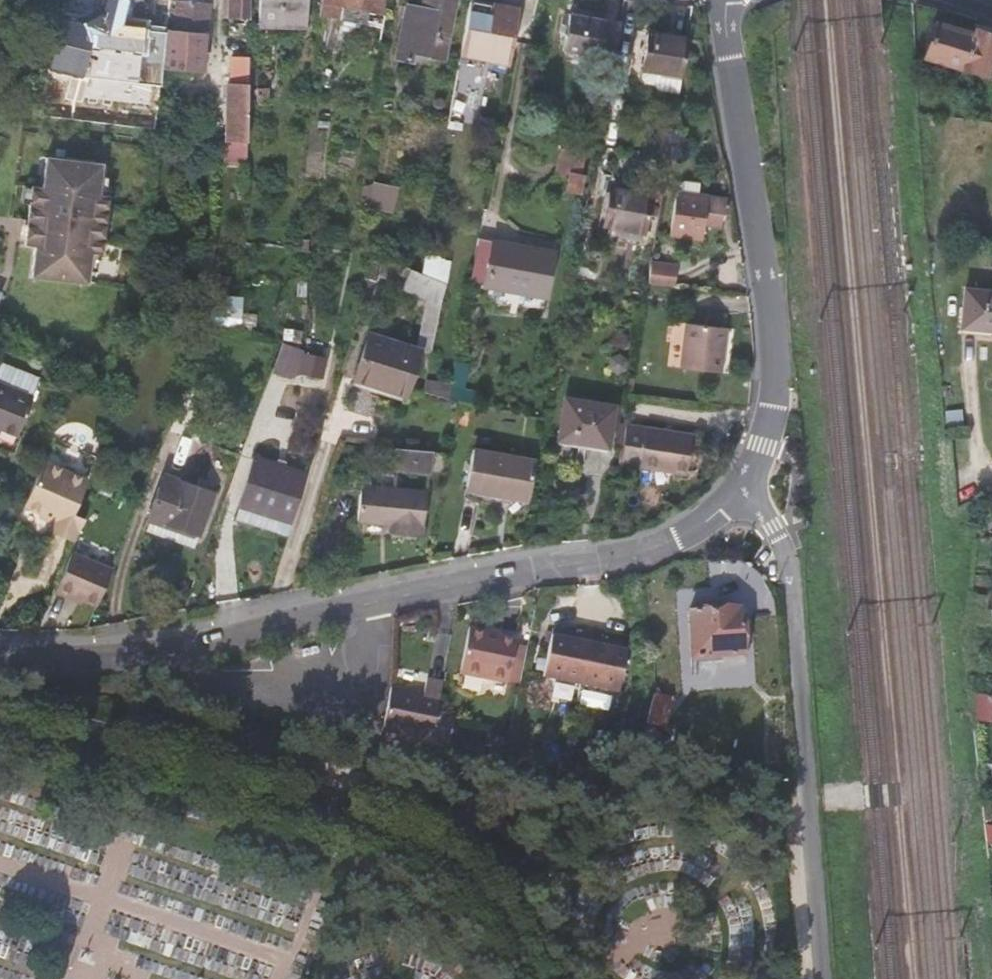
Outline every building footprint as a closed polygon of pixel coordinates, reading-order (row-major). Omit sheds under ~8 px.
[(130,0),(89,0),(84,26),(123,35),(130,0)] [(249,19),(249,0),(229,0),(229,18),(249,19)] [(257,27),(305,28),(306,0),(258,0),(257,27)] [(318,15),(340,19),(336,42),(350,45),(353,31),(366,25),(368,12),(380,14),(382,0),(320,0),(318,15)] [(443,59),(455,0),(422,0),(421,8),(406,5),(395,57),(411,60),(412,52),(443,59)] [(472,0),(469,0),(460,50),(508,60),(519,0),(498,0),(497,5),(472,0)] [(174,29),(203,32),(206,32),(208,5),(177,3),(174,29)] [(561,48),(612,58),(618,22),(568,13),(561,48)] [(66,22),(57,20),(55,27),(65,29),(66,22)] [(923,55),(982,73),(991,41),(991,35),(972,29),(971,33),(933,22),(923,55)] [(305,36),(305,28),(257,27),(257,35),(305,36)] [(197,36),(166,34),(162,68),(175,69),(176,56),(195,57),(197,36)] [(680,77),(686,40),(646,34),(641,71),(654,73),(652,84),(652,85),(656,91),(677,94),(680,77)] [(458,60),(507,69),(508,60),(460,50),(458,60)] [(195,57),(176,56),(175,69),(200,71),(201,58),(195,57)] [(225,141),(246,141),(248,57),(231,56),(230,83),(227,84),(225,141)] [(654,73),(641,71),(640,79),(644,83),(652,84),(654,73)] [(267,105),(267,90),(256,90),(255,105),(267,105)] [(671,131),(660,129),(658,142),(669,144),(671,131)] [(678,161),(683,133),(671,131),(669,144),(667,159),(678,161)] [(669,144),(658,142),(656,157),(667,159),(669,144)] [(101,164),(45,157),(42,187),(31,186),(24,246),(35,246),(31,276),(87,283),(91,253),(102,255),(108,195),(98,194),(101,164)] [(581,191),(583,175),(570,173),(566,189),(581,191)] [(683,189),(682,192),(676,235),(694,237),(708,239),(710,223),(721,224),(724,198),(704,195),(706,184),(691,181),(683,189)] [(363,198),(394,205),(397,191),(371,185),(363,187),(361,196),(363,198)] [(643,231),(649,194),(610,188),(604,225),(643,231)] [(297,250),(308,251),(308,239),(297,238),(297,250)] [(552,251),(477,238),(468,285),(544,298),(552,251)] [(679,261),(652,255),(649,274),(675,280),(679,261)] [(417,351),(418,351),(431,354),(444,283),(419,273),(403,267),(400,274),(407,277),(402,287),(427,297),(417,351)] [(960,327),(990,330),(991,330),(991,292),(964,289),(960,327)] [(240,327),(247,299),(225,293),(218,322),(240,327)] [(685,321),(678,363),(723,371),(731,330),(685,321)] [(989,336),(990,330),(960,327),(959,333),(989,336)] [(405,395),(418,351),(417,351),(369,335),(355,379),(405,395)] [(272,371),(288,377),(298,350),(282,344),(272,371)] [(327,360),(303,354),(299,373),(299,376),(324,379),(327,360)] [(465,364),(454,363),(451,383),(462,384),(465,364)] [(16,435),(40,378),(7,364),(0,382),(0,428),(16,435)] [(403,401),(405,395),(355,379),(353,385),(403,401)] [(451,383),(426,380),(424,392),(448,399),(451,383)] [(607,447),(613,406),(564,399),(558,439),(607,447)] [(692,428),(626,418),(620,457),(686,467),(690,447),(692,428)] [(427,471),(429,451),(394,448),(393,468),(427,471)] [(465,492),(529,503),(536,462),(474,451),(465,492)] [(233,519),(287,536),(307,474),(253,457),(233,519)] [(51,518),(69,473),(43,462),(24,507),(41,514),(51,518)] [(87,481),(69,473),(51,518),(54,520),(53,524),(49,531),(75,542),(85,519),(73,514),(87,481)] [(145,529),(191,546),(195,534),(197,534),(212,493),(162,476),(147,517),(149,517),(145,529)] [(357,521),(389,525),(400,526),(399,536),(422,538),(426,493),(360,486),(357,521)] [(389,534),(399,536),(400,526),(389,525),(389,534)] [(113,564),(73,548),(56,589),(72,595),(74,591),(99,601),(113,564)] [(737,643),(734,597),(684,600),(687,647),(737,643)] [(481,627),(482,623),(464,619),(455,665),(500,674),(508,632),(493,629),(481,627)] [(625,652),(551,637),(542,679),(617,694),(625,652)] [(449,708),(431,704),(434,685),(437,673),(420,670),(417,681),(416,686),(385,680),(377,722),(443,735),(449,708)] [(667,727),(675,695),(656,691),(648,722),(667,727)] [(974,693),(977,720),(991,721),(991,696),(974,693)]
